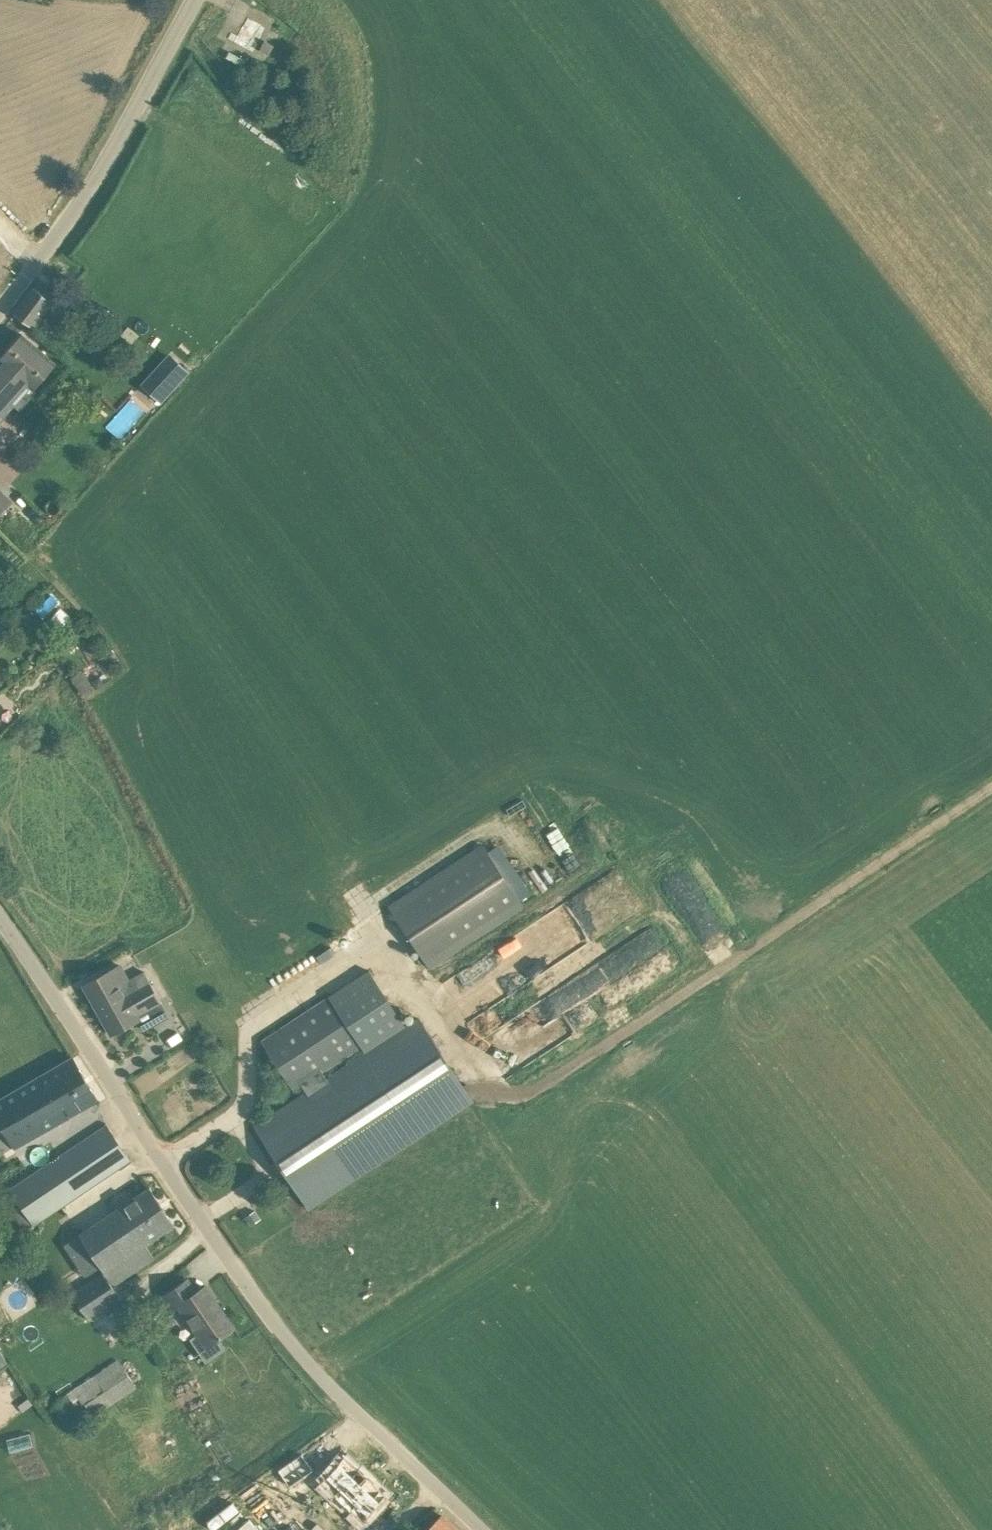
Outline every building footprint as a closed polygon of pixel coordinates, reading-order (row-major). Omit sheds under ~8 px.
[(274,45),(265,40),(260,49),(269,54),(274,45)] [(247,60),(230,51),(227,57),(243,66),(247,60)] [(14,313),(32,327),(53,301),(34,286),(14,313)] [(28,389),(31,392),(57,363),(22,333),(0,357),(0,420),(28,389)] [(170,351),(140,381),(160,400),(190,370),(170,351)] [(130,415),(137,408),(130,401),(112,420),(124,431),(136,419),(130,415)] [(12,501),(0,489),(0,513),(12,501)] [(96,678),(95,684),(98,688),(105,683),(100,675),(96,678)] [(389,907),(429,967),(523,905),(483,845),(389,907)] [(137,1015),(162,1001),(145,970),(129,979),(120,964),(84,984),(112,1034),(139,1019),(137,1015)] [(255,1125),(309,1207),(473,1100),(419,1017),(324,1080),(319,1073),(362,1045),(329,996),(263,1040),(295,1089),(310,1080),(314,1086),(255,1125)] [(13,1146),(98,1099),(73,1056),(0,1099),(0,1123),(13,1146)] [(10,1189),(34,1224),(130,1159),(107,1124),(10,1189)] [(71,1290),(89,1318),(121,1297),(113,1283),(154,1256),(146,1243),(174,1224),(149,1187),(79,1232),(103,1270),(71,1290)] [(255,1210),(246,1217),(251,1224),(260,1218),(255,1210)] [(214,1302),(216,1300),(206,1285),(196,1291),(188,1279),(171,1290),(165,1294),(173,1308),(179,1304),(206,1345),(217,1338),(234,1326),(233,1325),(231,1327),(214,1302)] [(56,1402),(62,1410),(75,1430),(136,1389),(117,1361),(56,1402)] [(315,1469),(302,1451),(277,1469),(289,1486),(315,1469)] [(386,1494),(344,1454),(320,1480),(335,1495),(334,1497),(350,1512),(352,1510),(363,1520),(386,1494)] [(442,1514),(427,1529),(458,1529),(442,1514)] [(252,1515),(232,1529),(264,1529),(252,1515)]
